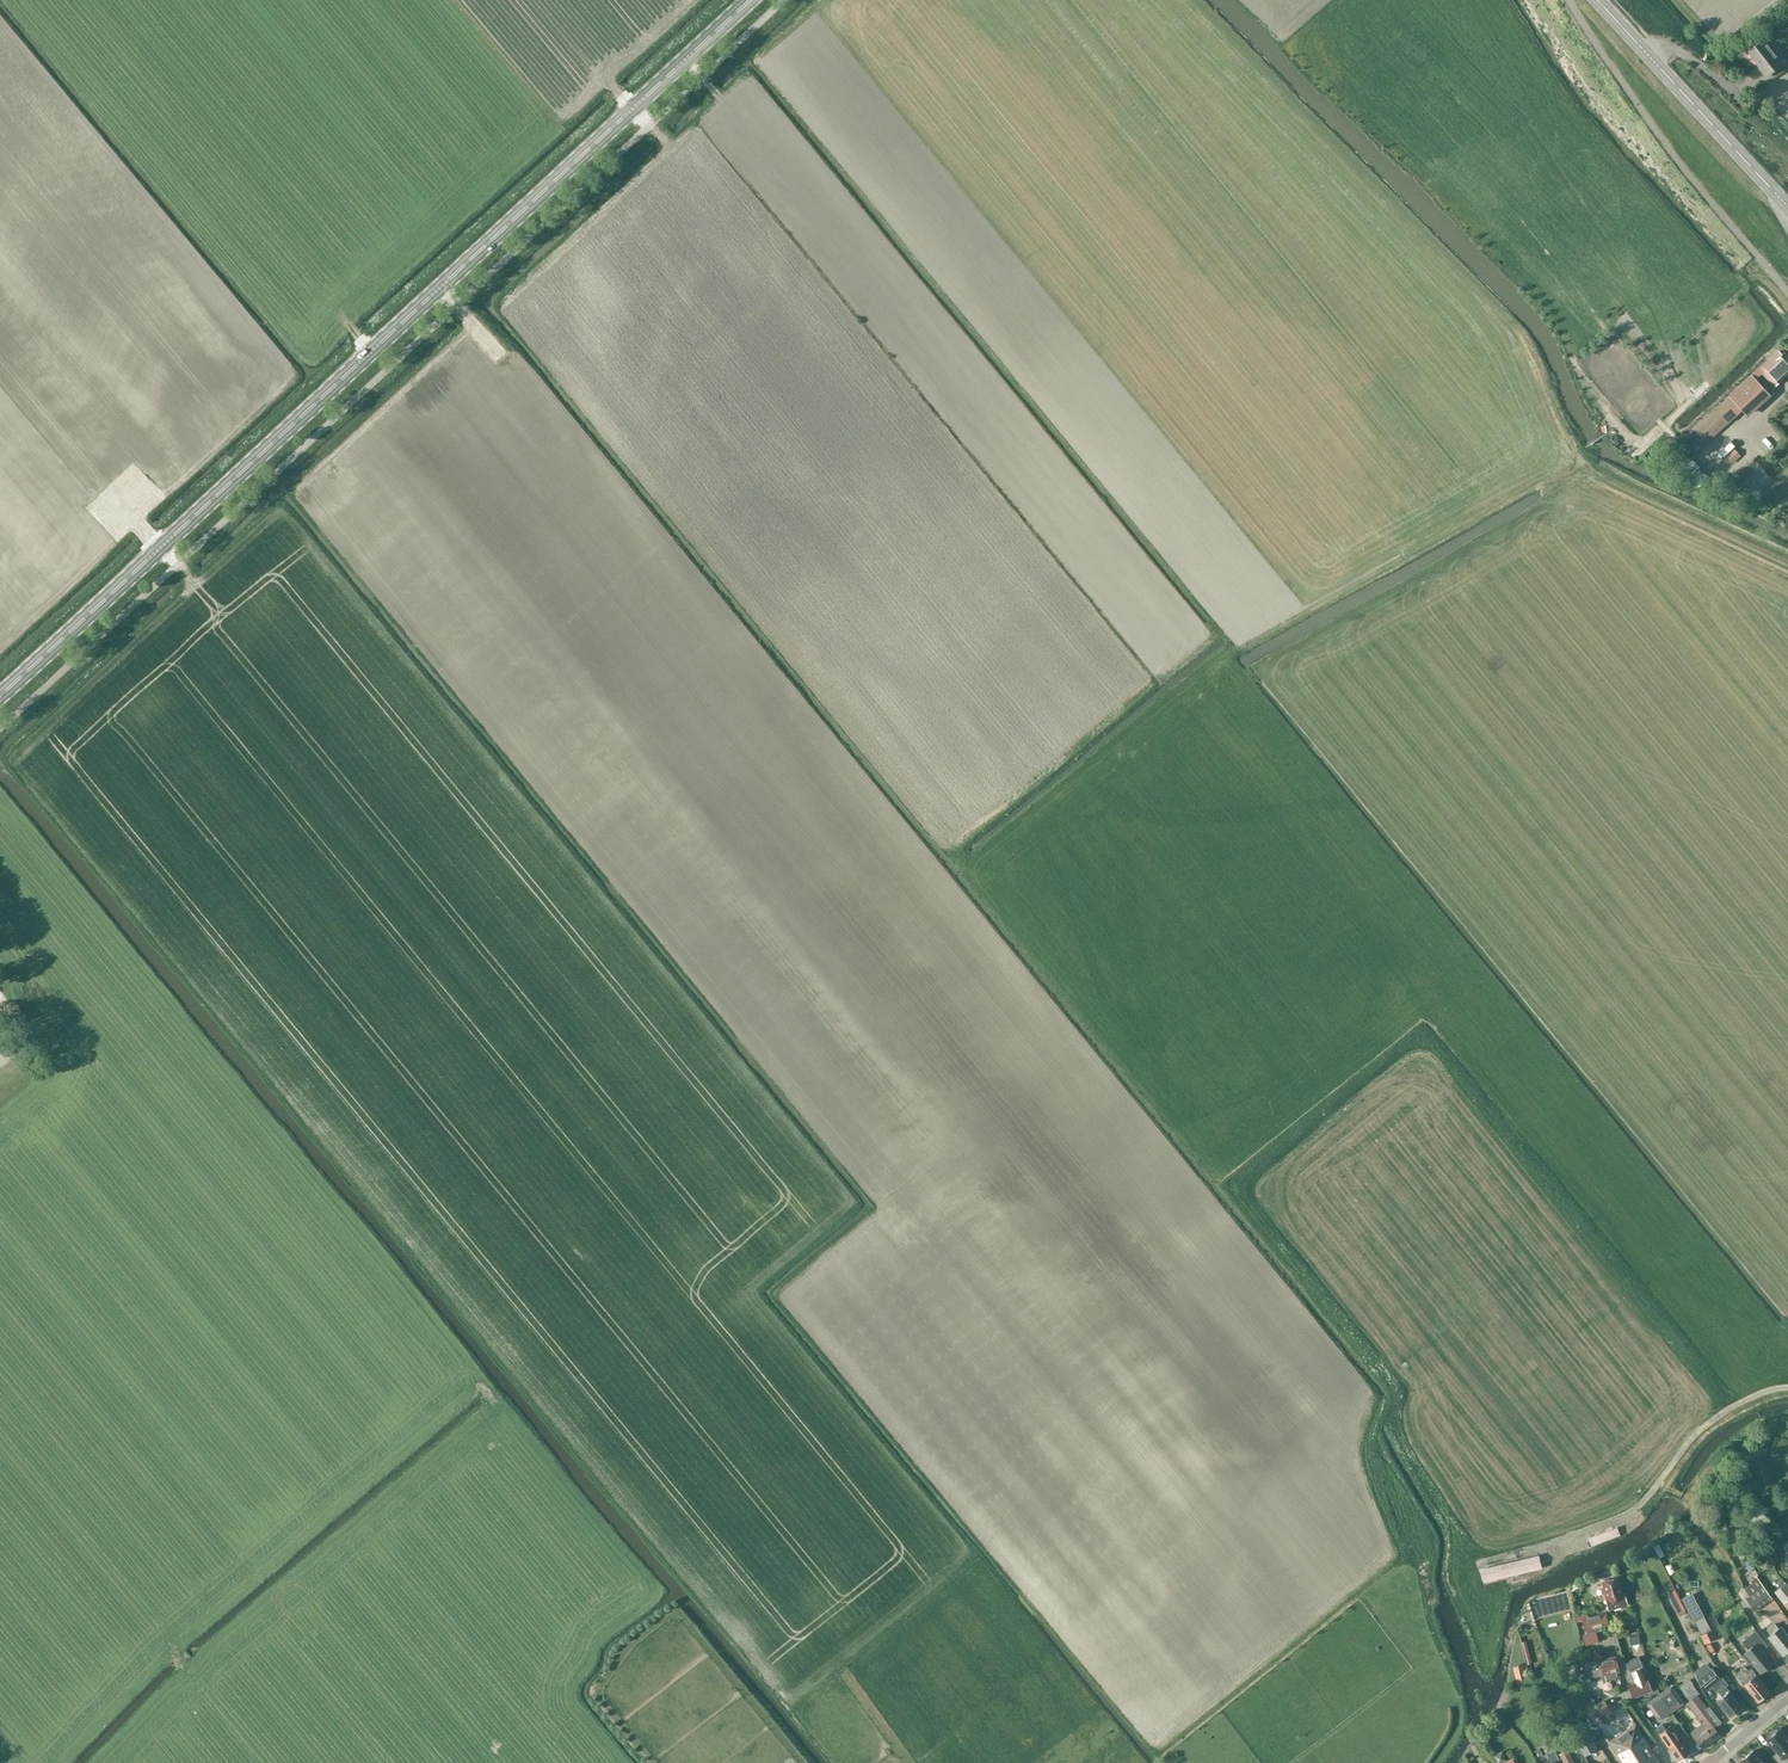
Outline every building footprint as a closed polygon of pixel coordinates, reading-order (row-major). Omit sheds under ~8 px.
[(1767,76),(1786,61),(1770,39),(1766,42),(1762,37),(1746,49),(1767,76)] [(1779,385),(1787,376),(1787,355),(1786,353),(1782,356),(1779,353),(1763,368),(1767,371),(1766,371),(1779,385)] [(1771,397),(1752,376),(1731,396),(1730,396),(1684,439),(1692,448),(1697,443),(1702,449),(1729,424),(1723,417),(1736,404),(1749,418),(1771,397)] [(1726,457),(1733,465),(1741,457),(1735,450),(1726,457)] [(1689,464),(1683,470),(1690,479),(1697,472),(1689,464)] [(11,1083),(6,1076),(0,1080),(0,1087),(2,1089),(11,1083)] [(1618,1526),(1589,1537),(1592,1545),(1621,1534),(1618,1526)] [(1779,1541),(1787,1553),(1787,1534),(1779,1541)] [(1786,1549),(1779,1541),(1779,1540),(1771,1546),(1774,1550),(1775,1557),(1786,1549)] [(1483,1582),(1541,1568),(1538,1554),(1480,1568),(1483,1582)] [(1749,1557),(1743,1560),(1749,1571),(1755,1567),(1749,1557)] [(1625,1592),(1624,1593),(1619,1576),(1602,1581),(1607,1598),(1610,1609),(1628,1603),(1625,1592)] [(1755,1612),(1773,1599),(1757,1576),(1751,1580),(1753,1583),(1745,1588),(1751,1596),(1746,1599),(1755,1612)] [(1579,1582),(1572,1586),(1573,1591),(1580,1587),(1579,1582)] [(1786,1582),(1774,1591),(1787,1609),(1787,1585),(1786,1582)] [(1685,1606),(1691,1604),(1685,1586),(1679,1589),(1685,1606)] [(1675,1591),(1668,1594),(1679,1616),(1686,1613),(1675,1591)] [(1701,1610),(1691,1615),(1694,1622),(1695,1622),(1705,1617),(1701,1610)] [(1595,1627),(1608,1623),(1606,1613),(1588,1618),(1587,1613),(1576,1616),(1577,1623),(1583,1621),(1587,1634),(1584,1634),(1587,1644),(1599,1640),(1595,1627)] [(1695,1622),(1706,1643),(1716,1638),(1705,1617),(1695,1622)] [(1787,1651),(1787,1634),(1781,1626),(1778,1628),(1774,1624),(1768,1629),(1772,1634),(1769,1636),(1784,1654),(1787,1651)] [(1752,1662),(1761,1673),(1773,1663),(1762,1649),(1768,1645),(1756,1631),(1743,1641),(1750,1649),(1745,1653),(1746,1654),(1745,1655),(1751,1663),(1752,1662)] [(1585,1663),(1589,1678),(1605,1674),(1606,1675),(1607,1676),(1607,1677),(1608,1678),(1609,1678),(1610,1678),(1611,1678),(1612,1678),(1613,1678),(1614,1678),(1615,1677),(1616,1676),(1616,1675),(1617,1674),(1617,1673),(1617,1672),(1620,1671),(1616,1656),(1601,1659),(1585,1663)] [(1628,1685),(1634,1697),(1652,1690),(1639,1656),(1626,1661),(1635,1682),(1628,1685)] [(1513,1667),(1518,1684),(1528,1682),(1524,1664),(1513,1667)] [(1711,1666),(1697,1677),(1706,1689),(1711,1684),(1717,1691),(1718,1690),(1723,1696),(1717,1700),(1729,1715),(1742,1705),(1725,1685),(1728,1683),(1722,1676),(1720,1677),(1711,1666)] [(1770,1691),(1757,1675),(1758,1675),(1753,1669),(1750,1671),(1745,1666),(1736,1674),(1758,1701),(1770,1691)] [(1690,1678),(1679,1686),(1690,1701),(1687,1703),(1696,1715),(1694,1716),(1701,1724),(1691,1733),(1703,1748),(1721,1735),(1716,1729),(1712,1723),(1714,1721),(1705,1710),(1706,1709),(1707,1708),(1698,1695),(1700,1694),(1693,1685),(1695,1684),(1690,1678)] [(1671,1685),(1660,1693),(1660,1694),(1670,1708),(1681,1700),(1671,1685)] [(1660,1714),(1670,1707),(1660,1694),(1651,1700),(1660,1714)] [(1610,1708),(1604,1700),(1599,1703),(1605,1711),(1610,1708)] [(1633,1719),(1622,1703),(1616,1707),(1627,1723),(1633,1719)] [(1551,1729),(1560,1725),(1552,1710),(1544,1714),(1551,1729)] [(1500,1719),(1492,1729),(1500,1735),(1508,1724),(1500,1719)] [(1691,1753),(1672,1725),(1667,1729),(1663,1723),(1657,1728),(1679,1761),(1691,1753)] [(1636,1724),(1609,1741),(1624,1762),(1662,1762),(1636,1724)] [(1609,1732),(1605,1726),(1600,1729),(1604,1735),(1609,1732)] [(1778,1730),(1777,1728),(1767,1736),(1769,1738),(1767,1740),(1780,1757),(1775,1761),(1776,1762),(1787,1762),(1787,1737),(1781,1728),(1778,1730)] [(1597,1748),(1589,1733),(1577,1739),(1585,1754),(1597,1748)] [(1564,1762),(1575,1762),(1568,1750),(1559,1754),(1564,1762)] [(1754,1750),(1740,1762),(1741,1762),(1765,1762),(1754,1750)]
